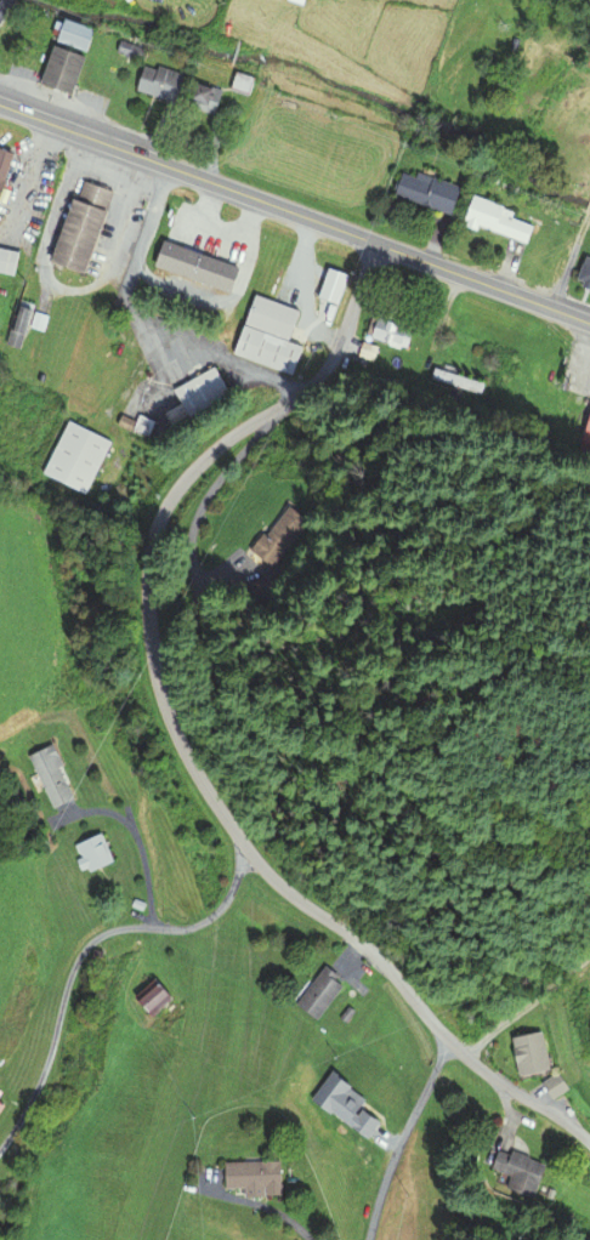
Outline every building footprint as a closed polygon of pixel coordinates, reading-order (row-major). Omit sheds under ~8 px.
[(14,0),(0,0),(0,22),(14,0)] [(66,18),(57,40),(84,51),(92,29),(66,18)] [(121,40),(118,51),(142,58),(146,49),(121,40)] [(55,46),(42,83),(73,92),(85,56),(55,46)] [(144,66),(137,89),(175,101),(183,74),(159,66),(158,70),(144,66)] [(236,72),(231,86),(249,91),(254,76),(236,72)] [(197,83),(188,104),(214,113),(221,91),(197,83)] [(13,153),(0,147),(0,190),(13,153)] [(403,172),(395,194),(450,212),(460,187),(419,172),(418,177),(403,172)] [(75,198),(52,260),(85,272),(108,210),(106,210),(113,190),(85,181),(78,199),(75,198)] [(473,195),(465,220),(527,241),(534,223),(501,212),(504,206),(473,195)] [(165,240),(155,265),(229,291),(238,267),(165,240)] [(15,274),(19,251),(0,247),(0,271),(15,274)] [(578,278),(589,282),(589,264),(584,262),(578,278)] [(329,268),(319,295),(337,302),(347,274),(329,268)] [(255,295),(245,323),(289,337),(299,311),(255,295)] [(17,306),(6,342),(19,346),(30,309),(17,306)] [(379,317),(373,335),(402,345),(408,326),(379,317)] [(245,324),(234,352),(293,374),(302,346),(245,324)] [(175,389),(188,415),(229,393),(215,368),(175,389)] [(436,368),(432,377),(481,392),(484,382),(436,368)] [(69,421),(45,471),(85,491),(110,442),(69,421)] [(582,449),(589,452),(589,422),(582,449)] [(263,533),(251,548),(273,565),(310,519),(291,506),(267,536),(263,533)] [(245,586),(253,599),(278,587),(272,574),(245,586)] [(27,756),(51,808),(74,798),(50,746),(27,756)] [(110,865),(104,836),(73,842),(79,872),(110,865)] [(322,967),(292,1005),(313,1022),(343,985),(322,967)] [(178,1009),(152,983),(132,1003),(158,1029),(178,1009)] [(541,1033),(507,1038),(513,1076),(547,1071),(541,1033)] [(550,1099),(563,1089),(552,1075),(539,1085),(550,1099)] [(544,1167),(491,1147),(483,1168),(508,1178),(504,1189),(532,1200),(544,1167)] [(220,1162),(220,1188),(261,1188),(261,1196),(276,1196),(276,1162),(220,1162)]
